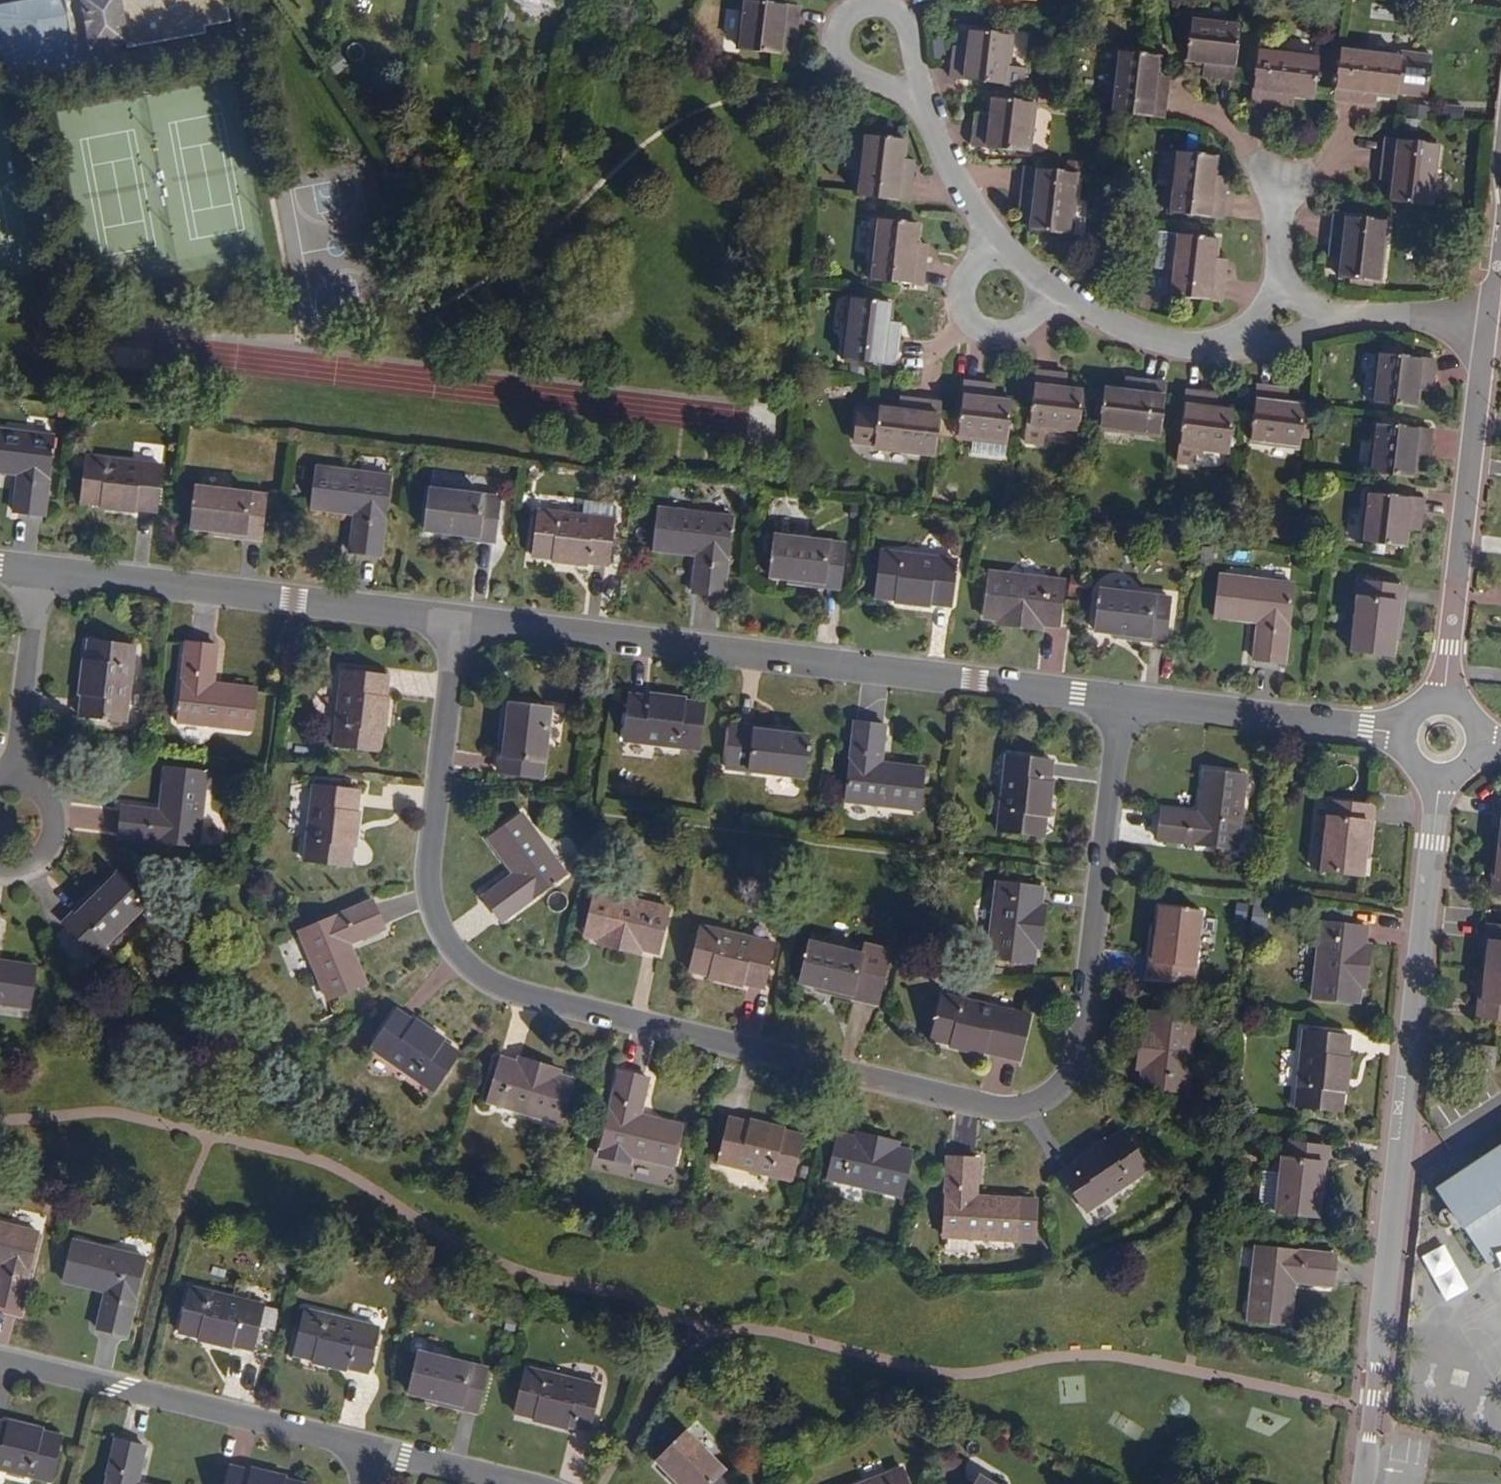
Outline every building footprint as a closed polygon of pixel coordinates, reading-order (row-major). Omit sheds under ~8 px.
[(0,6),(0,40),(1,42),(3,44),(4,47),(6,49),(9,51),(11,53),(13,55),(16,56),(18,58),(21,59),(24,60),(27,61),(30,62),(33,62),(36,62),(39,62),(42,62),(45,62),(48,61),(107,51),(106,44),(126,40),(127,48),(206,33),(204,26),(230,21),(226,0),(33,0),(0,6)] [(799,6),(745,0),(739,50),(780,54),(782,37),(783,28),(797,30),(799,6)] [(1241,25),(1191,20),(1190,24),(1188,40),(1186,60),(1205,62),(1214,63),(1212,77),(1235,80),(1241,25)] [(1190,24),(1182,23),(1181,39),(1188,40),(1190,24)] [(783,28),(782,37),(796,38),(797,30),(783,28)] [(1011,35),(970,30),(968,49),(967,57),(954,56),(951,78),(1004,85),(1004,89),(1024,92),(1026,71),(1007,69),(1011,35)] [(967,57),(968,49),(955,48),(954,56),(967,57)] [(1285,51),(1258,48),(1251,102),(1282,106),(1284,93),(1295,94),(1314,97),(1319,58),(1284,54),(1285,51)] [(1366,51),(1341,49),(1335,102),(1364,106),(1365,92),(1377,94),(1397,96),(1397,94),(1429,97),(1433,57),(1402,53),(1402,58),(1366,54),(1366,51)] [(1159,57),(1121,52),(1117,88),(1114,87),(1111,112),(1128,114),(1161,118),(1165,118),(1168,89),(1155,88),(1156,75),(1159,57)] [(1214,63),(1205,62),(1204,76),(1212,77),(1214,63)] [(1156,75),(1155,88),(1168,89),(1170,77),(1156,75)] [(1375,107),(1377,94),(1365,92),(1364,106),(1375,107)] [(1294,107),(1295,94),(1284,93),(1282,106),(1294,107)] [(1027,153),(1033,103),(993,98),(991,117),(990,125),(976,123),(973,146),(1027,153)] [(991,117),(977,116),(976,123),(990,125),(991,117)] [(905,139),(866,135),(864,155),(862,171),(858,171),(855,195),(910,201),(913,173),(901,172),(902,160),(905,139)] [(1440,145),(1385,139),(1382,168),(1395,170),(1394,181),(1392,199),(1391,202),(1429,206),(1434,170),(1437,170),(1440,145)] [(1217,153),(1178,149),(1173,190),(1169,190),(1167,213),(1222,220),(1226,189),(1213,187),(1214,176),(1217,153)] [(901,172),(913,173),(914,162),(902,160),(901,172)] [(1080,170),(1026,164),(1022,197),(1034,198),(1032,209),(1030,229),(1069,234),(1074,194),(1077,194),(1080,170)] [(1395,170),(1382,168),(1380,179),(1394,181),(1395,170)] [(1214,176),(1213,187),(1226,189),(1227,178),(1214,176)] [(1021,208),(1032,209),(1034,198),(1022,197),(1021,208)] [(1390,222),(1334,215),(1330,246),(1343,247),(1341,259),(1339,277),(1349,279),(1372,281),(1377,282),(1381,247),(1386,248),(1390,222)] [(917,223),(879,218),(875,254),(871,254),(868,280),(922,286),(926,256),(914,255),(915,244),(917,223)] [(1217,239),(1161,232),(1157,268),(1171,269),(1167,295),(1221,302),(1225,273),(1213,272),(1214,261),(1217,239)] [(915,244),(914,255),(926,256),(927,245),(915,244)] [(1341,259),(1343,247),(1330,246),(1329,257),(1341,259)] [(1214,261),(1213,272),(1225,273),(1226,262),(1214,261)] [(1372,281),(1349,279),(1349,284),(1372,287),(1372,281)] [(890,302),(852,297),(848,334),(845,334),(842,359),(895,365),(899,335),(887,334),(888,322),(890,302)] [(901,323),(888,322),(887,334),(899,335),(901,323)] [(1384,342),(1383,354),(1403,356),(1405,344),(1384,342)] [(1383,354),(1380,353),(1374,403),(1415,408),(1417,390),(1418,381),(1432,383),(1435,360),(1403,356),(1383,354)] [(1058,375),(1036,372),(1030,423),(1027,423),(1025,442),(1044,444),(1046,427),(1078,430),(1083,391),(1066,389),(1056,388),(1058,375)] [(1058,375),(1056,388),(1066,389),(1067,376),(1058,375)] [(1126,379),(1125,391),(1136,392),(1138,381),(1126,379)] [(1165,384),(1138,381),(1136,392),(1125,391),(1104,388),(1100,427),(1135,431),(1135,434),(1159,437),(1165,384)] [(1418,381),(1417,390),(1431,392),(1432,383),(1418,381)] [(986,386),(964,383),(961,406),(957,435),(973,437),(971,454),(1004,458),(1011,401),(994,399),(985,399),(986,386)] [(986,386),(985,399),(994,399),(996,387),(986,386)] [(1279,390),(1257,387),(1251,439),(1300,445),(1305,406),(1287,404),(1278,403),(1279,390)] [(1278,403),(1287,404),(1289,391),(1279,390),(1278,403)] [(1208,395),(1186,392),(1177,463),(1194,465),(1196,447),(1229,451),(1234,411),(1215,409),(1207,408),(1208,395)] [(1207,408),(1215,409),(1217,396),(1208,395),(1207,408)] [(898,410),(911,412),(912,399),(900,398),(898,410)] [(941,402),(912,399),(911,412),(898,410),(879,408),(878,413),(857,411),(853,441),(874,443),(874,446),(909,450),(909,453),(934,456),(941,402)] [(1392,420),(1382,420),(1382,424),(1378,424),(1372,472),(1412,477),(1414,460),(1415,451),(1430,452),(1432,430),(1392,425),(1392,420)] [(0,430),(0,472),(19,474),(16,510),(45,514),(54,437),(0,430)] [(1415,451),(1414,460),(1428,462),(1430,452),(1415,451)] [(161,465),(87,457),(81,501),(157,511),(161,465)] [(388,477),(315,469),(310,509),(352,515),(348,552),(378,555),(388,477)] [(266,496),(196,488),(191,527),(209,530),(260,536),(266,496)] [(499,499),(429,491),(424,530),(442,532),(494,538),(499,499)] [(1424,500),(1370,493),(1364,543),(1403,547),(1405,530),(1406,521),(1421,522),(1424,500)] [(729,517),(657,508),(652,549),(696,555),(691,591),(720,594),(729,517)] [(611,519),(538,510),(532,555),(606,564),(611,519)] [(1421,522),(1406,521),(1405,530),(1420,531),(1421,522)] [(209,530),(208,536),(259,543),(260,536),(209,530)] [(442,539),(493,545),(494,538),(442,532),(442,539)] [(843,543),(773,534),(767,576),(786,578),(838,585),(843,543)] [(954,560),(879,551),(874,595),(949,604),(954,560)] [(1063,581),(989,572),(984,616),(999,618),(1040,623),(1057,625),(1063,581)] [(1292,584),(1220,575),(1214,617),(1257,622),(1253,658),(1282,662),(1292,584)] [(786,578),(785,584),(837,591),(838,585),(786,578)] [(1398,585),(1357,581),(1351,652),(1392,656),(1398,585)] [(1171,598),(1101,589),(1096,629),(1114,631),(1166,638),(1171,598)] [(999,618),(998,624),(1039,629),(1040,623),(999,618)] [(1114,631),(1114,638),(1165,644),(1166,638),(1114,631)] [(138,647),(92,641),(83,715),(128,721),(138,647)] [(216,647),(187,643),(177,721),(251,730),(256,690),(211,684),(216,647)] [(389,676),(344,670),(335,744),(380,750),(389,676)] [(703,704),(629,695),(623,741),(698,750),(703,704)] [(553,706),(512,701),(510,719),(504,771),(545,776),(553,706)] [(510,719),(504,718),(497,770),(504,771),(510,719)] [(790,729),(733,722),(732,728),(789,735),(790,729)] [(885,725),(856,722),(847,799),(919,808),(924,768),(880,763),(885,725)] [(789,735),(732,728),(726,769),(804,779),(809,738),(789,735)] [(1044,833),(1053,759),(1007,754),(998,828),(1044,833)] [(207,773),(167,768),(162,812),(125,807),(122,836),(199,846),(207,773)] [(1245,775),(1205,770),(1199,813),(1163,809),(1160,837),(1236,846),(1245,775)] [(359,791),(315,786),(306,860),(351,865),(359,791)] [(1362,801),(1321,797),(1313,866),(1354,871),(1356,853),(1362,801)] [(1363,854),(1369,802),(1362,801),(1356,853),(1363,854)] [(567,876),(524,817),(491,841),(517,876),(487,897),(504,921),(567,876)] [(147,907),(118,878),(104,891),(68,927),(97,957),(147,907)] [(1043,889),(998,884),(989,958),(1034,963),(1036,947),(1041,911),(1041,906),(1043,889)] [(104,891),(100,886),(63,923),(68,927),(104,891)] [(670,910),(596,892),(586,935),(602,938),(643,948),(660,952),(670,910)] [(384,929),(373,903),(299,933),(328,1001),(367,984),(349,943),(384,929)] [(1201,909),(1162,904),(1153,975),(1193,979),(1201,909)] [(1042,948),(1048,907),(1041,906),(1041,911),(1036,947),(1042,948)] [(1358,925),(1313,920),(1305,995),(1350,1000),(1352,984),(1357,943),(1358,925)] [(775,945),(702,927),(693,970),(765,987),(775,945)] [(1500,974),(1500,929),(1494,928),(1492,943),(1497,945),(1493,973),(1500,974)] [(602,938),(600,945),(641,955),(643,948),(602,938)] [(882,960),(813,943),(803,982),(821,986),(872,998),(882,960)] [(1358,985),(1363,943),(1357,943),(1352,984),(1358,985)] [(27,1008),(35,967),(0,960),(0,1003),(27,1008)] [(1493,973),(1490,1000),(1485,1000),(1483,1016),(1500,1018),(1500,974),(1493,973)] [(821,986),(820,993),(870,1004),(872,998),(821,986)] [(1029,1016),(943,995),(932,1038),(1020,1060),(1029,1016)] [(1198,1016),(1152,1011),(1150,1031),(1144,1086),(1190,1091),(1198,1016)] [(458,1055),(397,1013),(371,1050),(433,1093),(458,1055)] [(1150,1031),(1143,1030),(1138,1085),(1144,1086),(1150,1031)] [(1341,1036),(1296,1031),(1288,1104),(1334,1110),(1341,1036)] [(561,1071),(521,1059),(519,1065),(520,1065),(559,1077),(561,1071)] [(519,1065),(503,1060),(489,1104),(561,1124),(574,1081),(559,1077),(520,1065),(519,1065)] [(648,1080),(619,1073),(600,1149),(671,1166),(681,1126),(639,1116),(648,1080)] [(805,1138),(732,1120),(721,1164),(794,1181),(805,1138)] [(1149,1169),(1123,1132),(1111,1141),(1076,1165),(1063,1174),(1088,1211),(1149,1169)] [(899,1143),(859,1133),(857,1140),(898,1149),(899,1143)] [(857,1140),(840,1136),(829,1180),(902,1197),(913,1153),(898,1149),(857,1140)] [(1107,1136),(1073,1159),(1076,1165),(1111,1141),(1107,1136)] [(1428,1191),(1480,1264),(1500,1250),(1500,1138),(1428,1191)] [(1317,1144),(1276,1139),(1268,1209),(1309,1214),(1311,1196),(1317,1144)] [(1318,1196),(1323,1145),(1317,1144),(1311,1196),(1318,1196)] [(979,1160),(951,1158),(946,1236),(1038,1242),(1040,1200),(977,1197),(979,1160)] [(0,1222),(0,1303),(21,1308),(40,1232),(0,1222)] [(146,1259),(75,1241),(65,1281),(107,1292),(99,1328),(127,1334),(146,1259)] [(1327,1254),(1250,1245),(1241,1318),(1282,1322),(1287,1278),(1324,1282),(1327,1254)] [(263,1305),(189,1288),(179,1331),(252,1349),(263,1305)] [(378,1327),(306,1310),(295,1353),(368,1371),(378,1327)] [(487,1369),(419,1353),(410,1391),(427,1395),(478,1407),(487,1369)] [(597,1386),(525,1368),(515,1412),(588,1430),(597,1386)] [(427,1395),(426,1402),(476,1414),(478,1407),(427,1395)] [(0,1422),(0,1469),(52,1481),(63,1437),(0,1422)] [(684,1430),(655,1459),(669,1472),(680,1483),(729,1483),(734,1479),(684,1430)] [(120,1441),(109,1483),(142,1483),(139,1483),(148,1448),(120,1441)] [(901,1468),(862,1483),(907,1483),(901,1468)] [(234,1469),(230,1483),(298,1483),(234,1469)] [(664,1477),(671,1483),(680,1483),(669,1472),(664,1477)]
